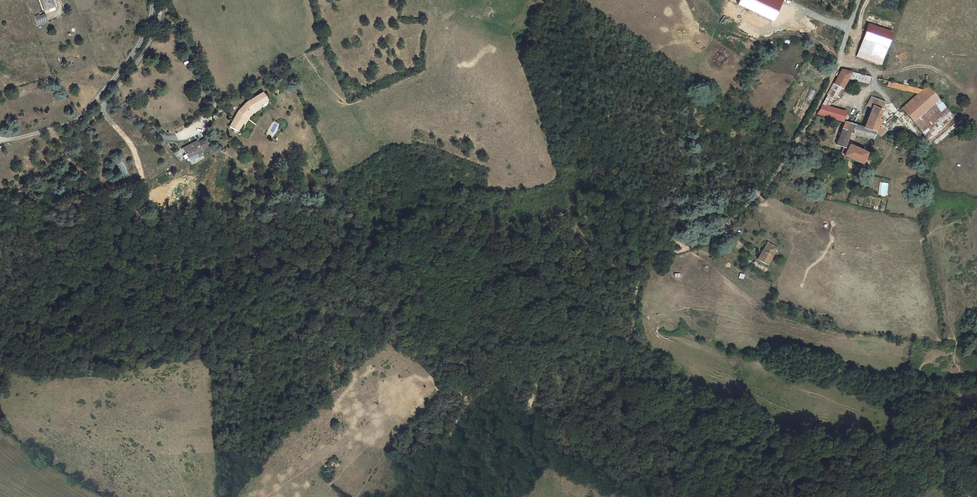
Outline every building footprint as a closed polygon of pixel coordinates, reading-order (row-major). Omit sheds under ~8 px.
[(54,6),(52,0),(41,0),(44,10),(54,6)] [(43,15),(35,18),(38,26),(48,22),(45,15),(43,15)] [(891,32),(868,24),(857,56),(880,64),(891,32)] [(852,72),(841,69),(833,83),(842,88),(848,78),(852,72)] [(870,76),(852,72),(848,78),(868,83),(870,76)] [(922,89),(888,81),(887,86),(896,88),(905,90),(918,93),(922,89)] [(842,88),(833,83),(827,95),(832,98),(836,100),(842,88)] [(952,115),(926,86),(922,89),(918,93),(901,108),(927,137),(952,115)] [(267,100),(262,92),(247,102),(238,112),(229,127),(237,132),(241,124),(242,123),(245,116),(252,110),(258,105),(267,100)] [(832,98),(827,95),(822,103),(827,107),(827,106),(832,98)] [(844,147),(849,132),(851,133),(872,138),(875,131),(877,127),(877,126),(880,119),(875,118),(878,109),(880,110),(885,103),(871,97),(868,104),(872,106),(872,108),(864,127),(845,122),(837,144),(844,147)] [(827,107),(822,103),(816,114),(842,122),(845,111),(827,106),(827,107)] [(258,105),(252,110),(245,116),(242,123),(244,124),(248,117),(253,112),(260,108),(258,105)] [(880,127),(875,131),(880,137),(885,132),(880,127)] [(203,155),(196,141),(183,148),(189,161),(197,157),(197,158),(203,155)] [(865,152),(848,144),(846,148),(843,155),(860,163),(865,152)] [(757,259),(767,265),(774,252),(772,250),(775,246),(767,242),(764,248),(763,250),(762,250),(757,259)]
